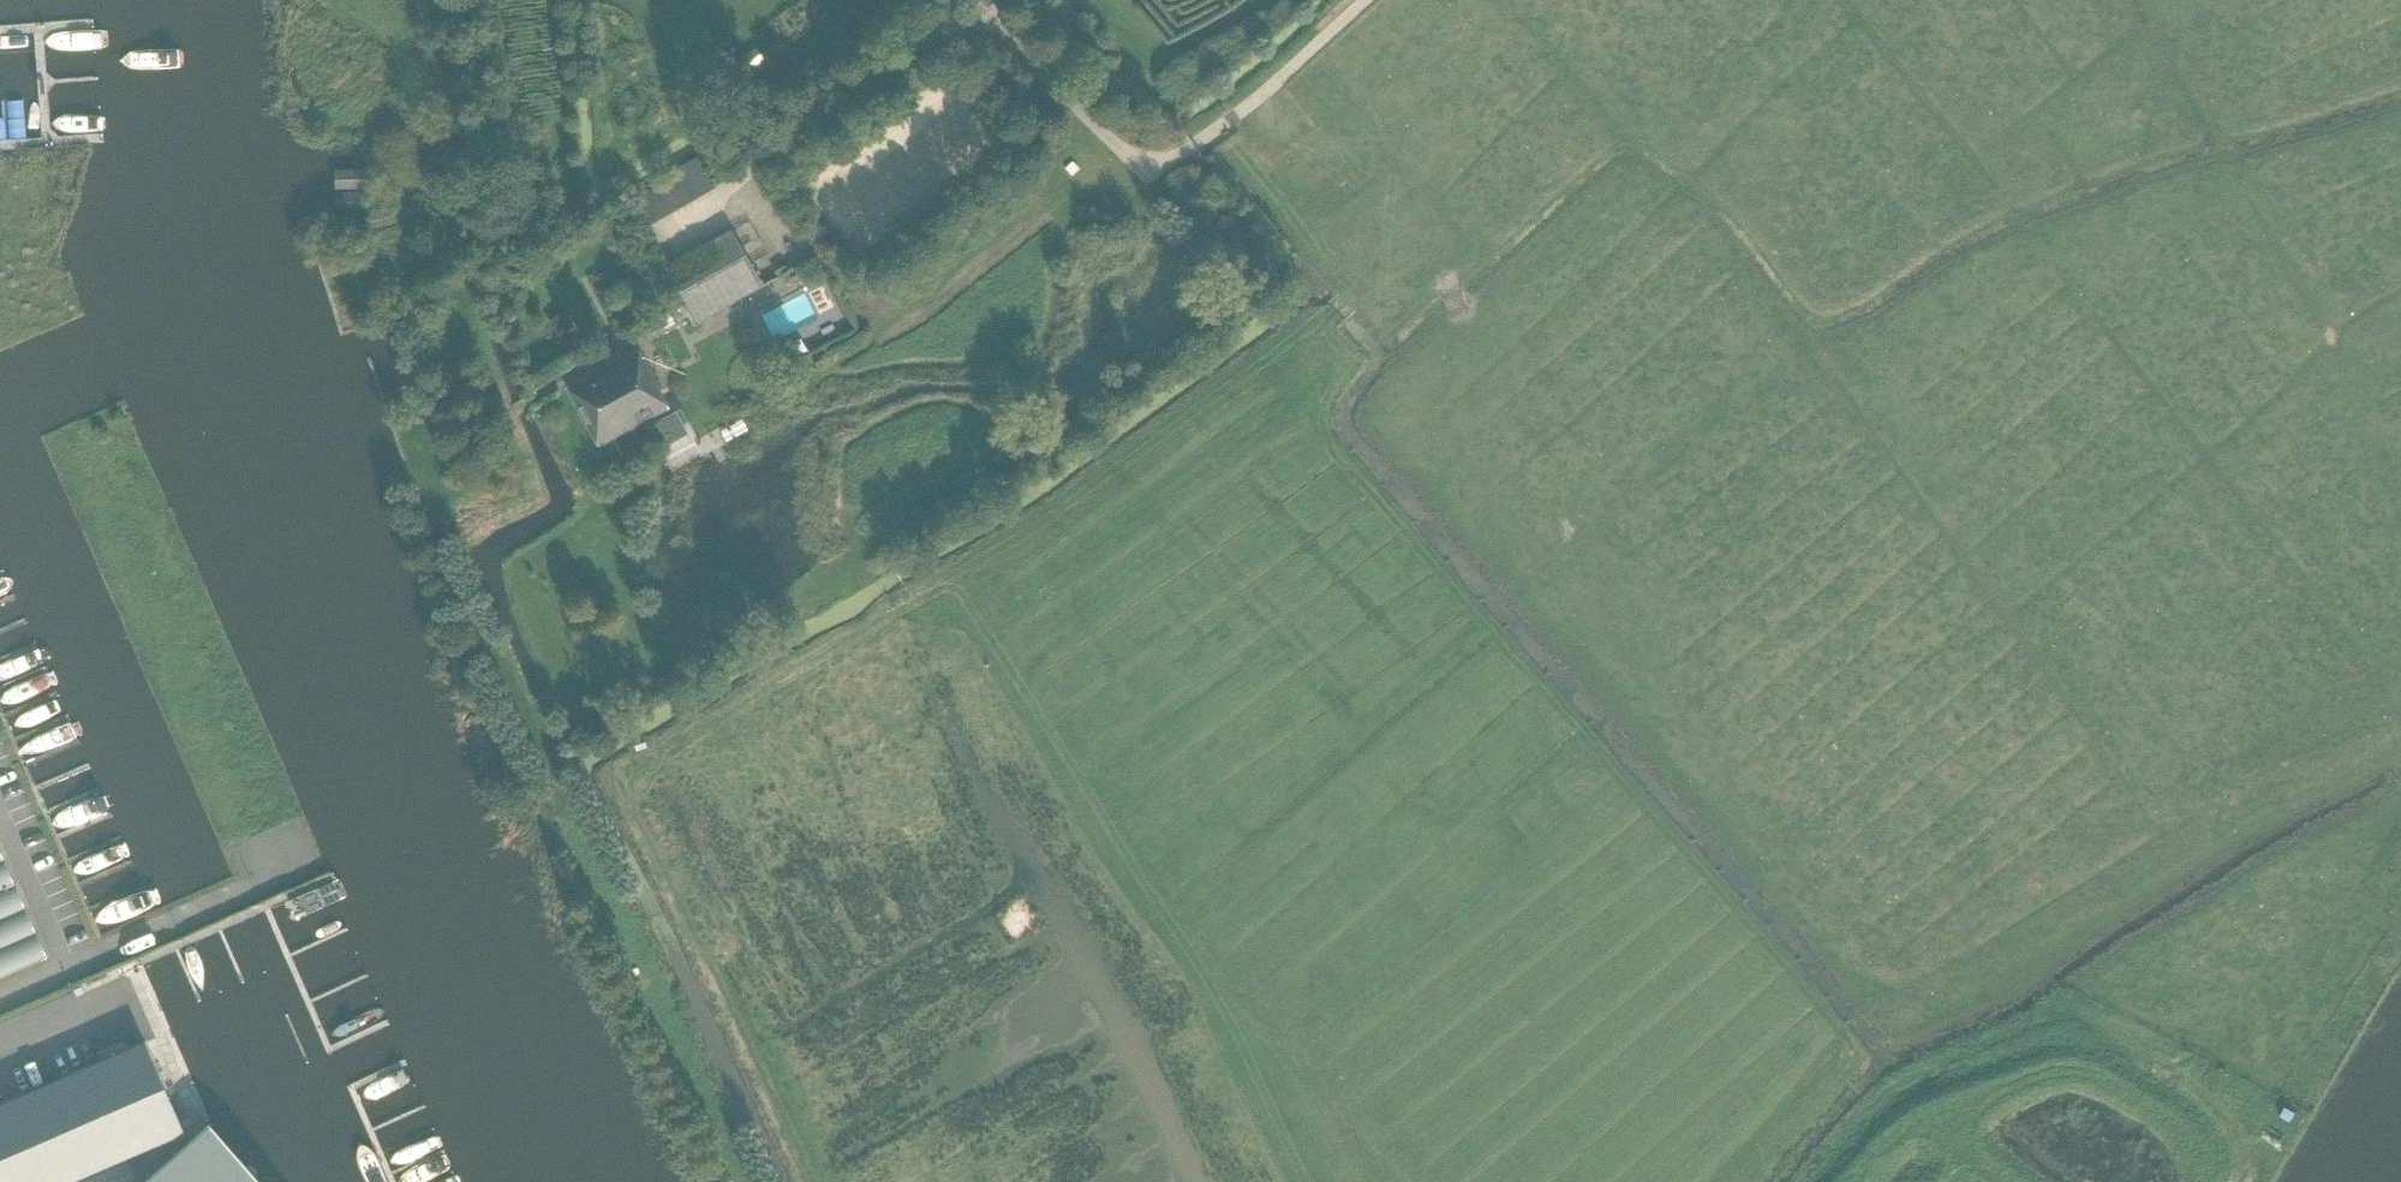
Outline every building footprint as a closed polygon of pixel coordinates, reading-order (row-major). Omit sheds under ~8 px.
[(696,157),(676,169),(680,174),(694,199),(714,188),(696,157)] [(335,187),(379,186),(379,168),(334,169),(335,187)] [(640,230),(667,215),(653,190),(625,205),(640,230)] [(367,210),(366,191),(335,191),(335,210),(367,210)] [(694,324),(762,286),(730,229),(661,268),(694,324)] [(566,386),(598,445),(643,420),(653,439),(659,436),(665,447),(688,435),(676,411),(669,415),(666,408),(667,408),(636,349),(566,386)] [(0,861),(0,890),(14,884),(4,860),(0,861)] [(14,884),(0,890),(0,919),(25,908),(14,884)] [(0,919),(0,948),(36,933),(25,908),(0,919)] [(46,957),(36,933),(0,948),(0,977),(46,957)] [(0,1105),(0,1181),(71,1181),(183,1134),(184,1133),(145,1043),(0,1105)] [(143,1181),(260,1181),(208,1124),(155,1171),(143,1181)]
